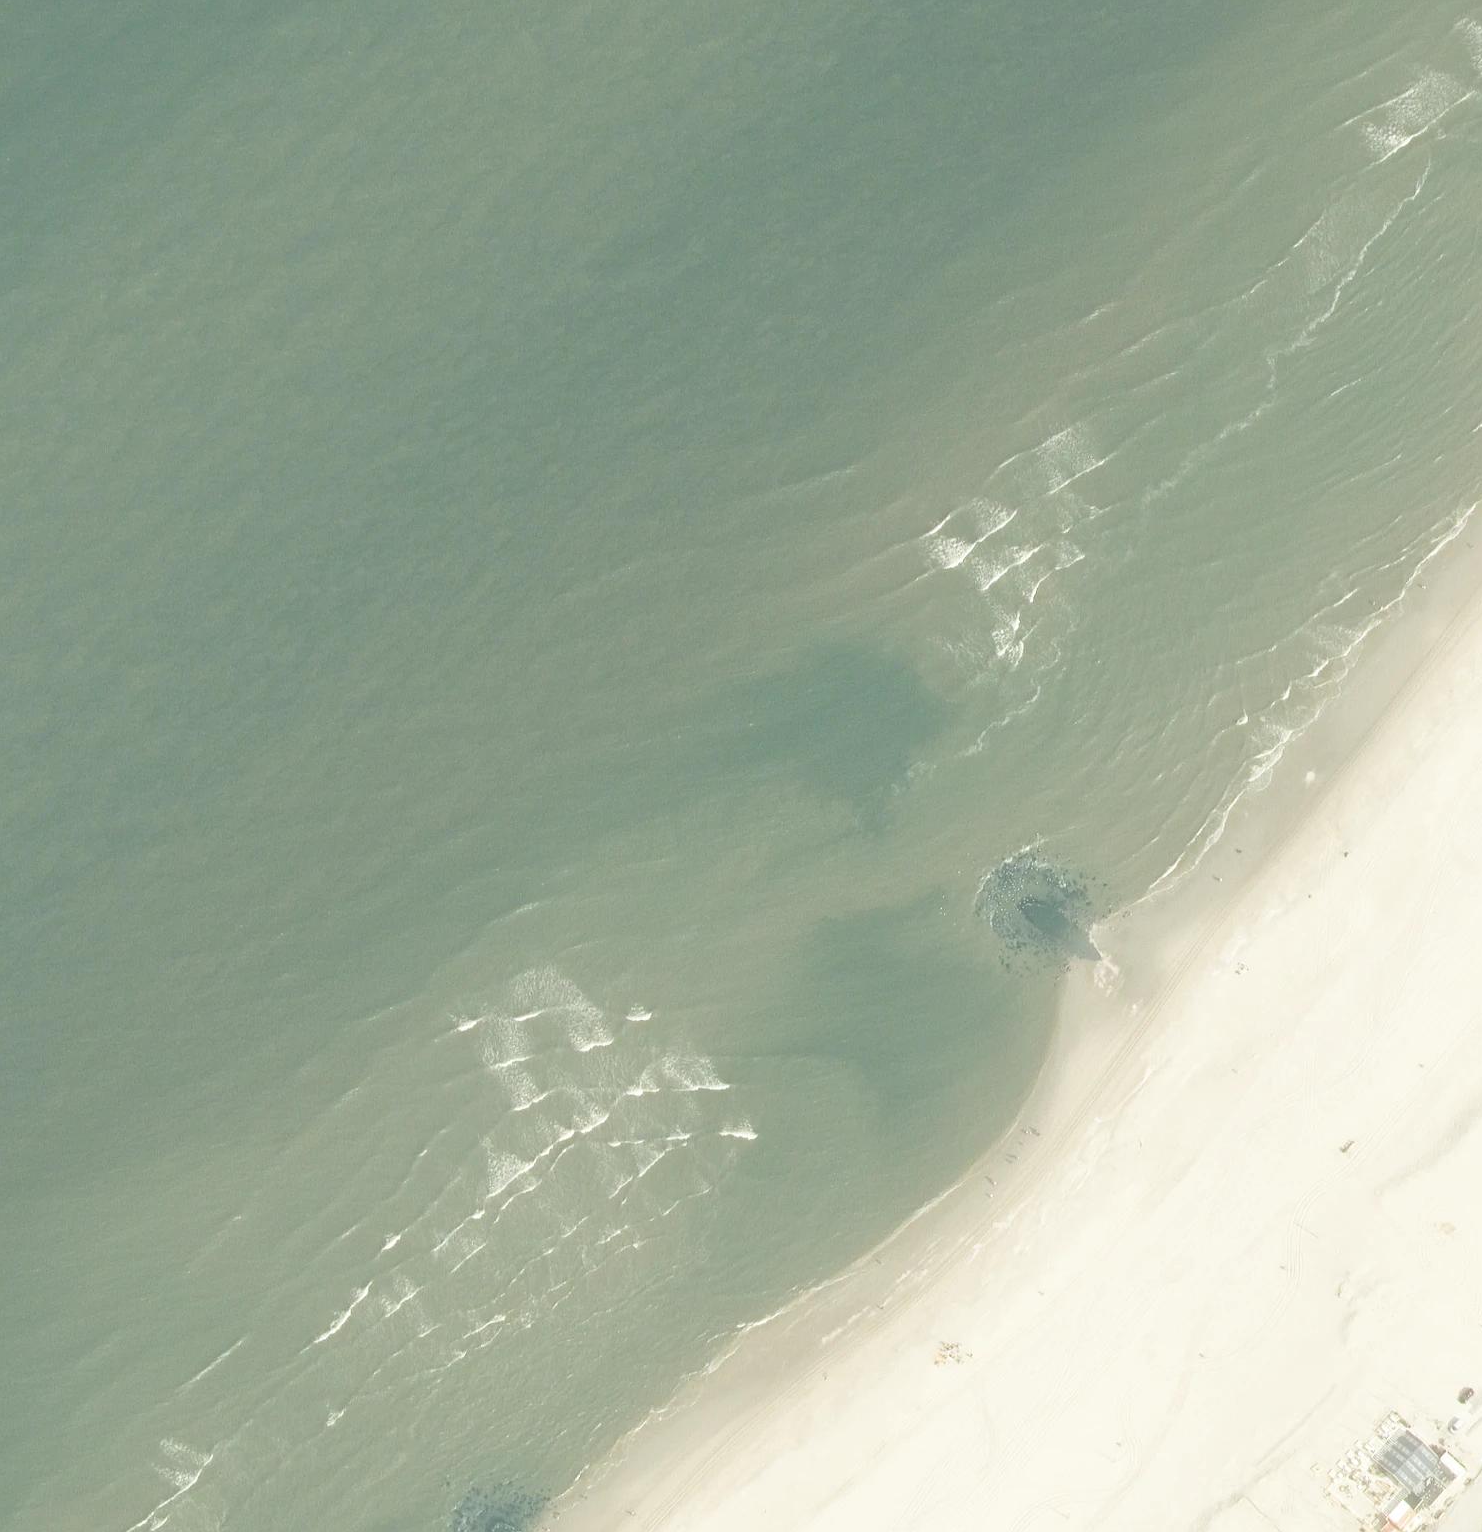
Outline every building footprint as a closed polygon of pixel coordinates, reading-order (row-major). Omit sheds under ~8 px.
[(1413,1459),(1358,1518),(1373,1531),(1415,1531),(1451,1494),(1419,1464),(1413,1459)]
